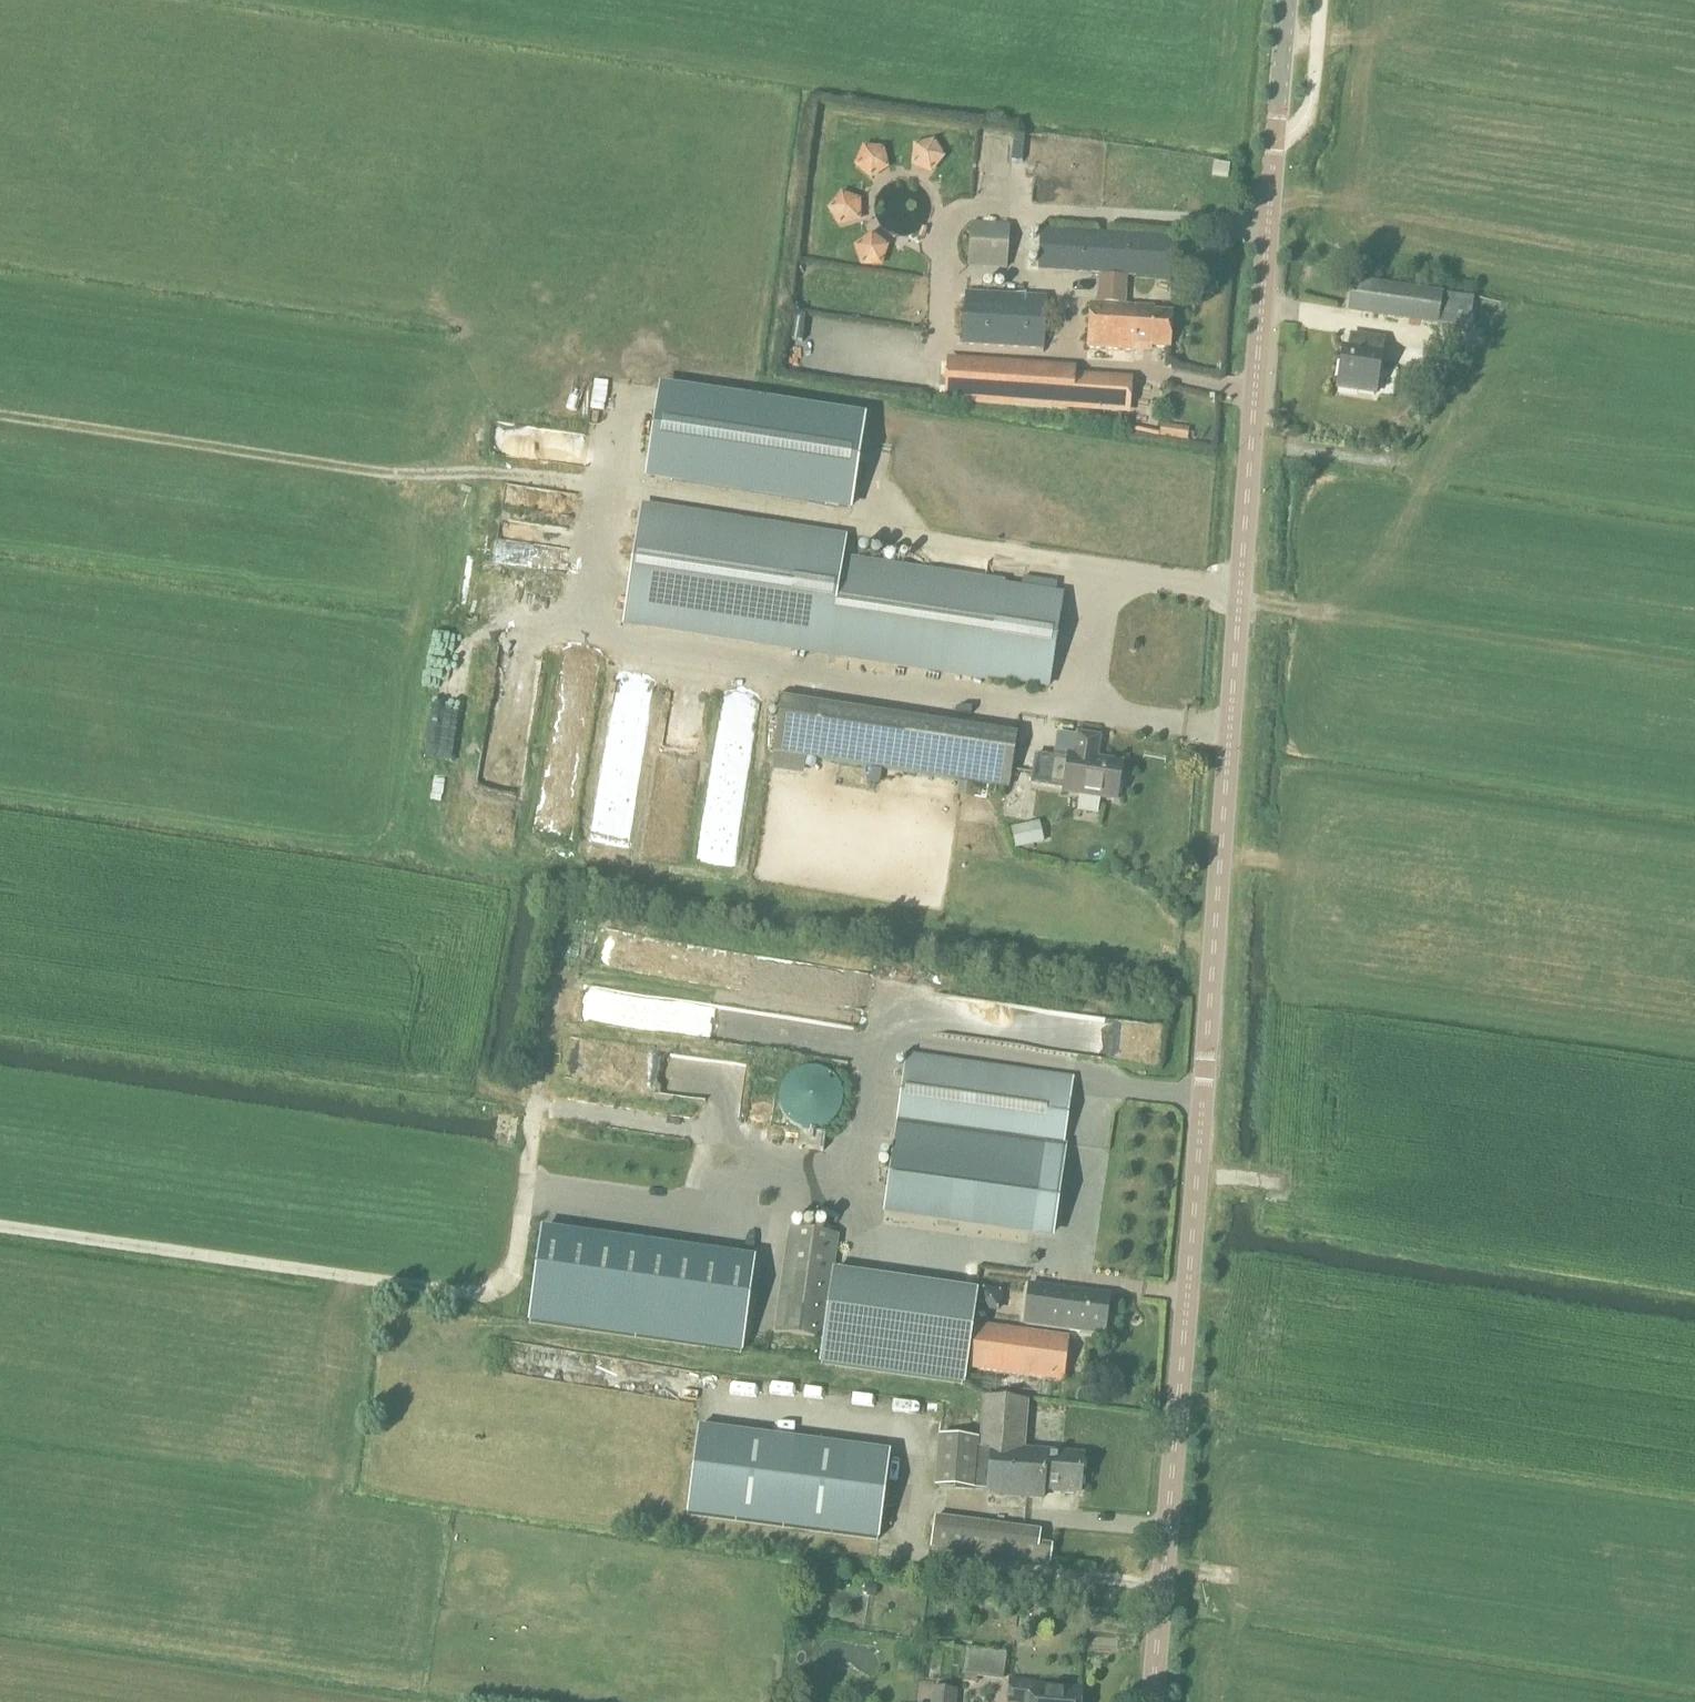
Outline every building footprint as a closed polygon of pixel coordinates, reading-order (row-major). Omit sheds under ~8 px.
[(912,166),(931,174),(944,159),(933,142),(914,146),(912,166)] [(871,180),(888,169),(883,149),(863,148),(855,167),(871,180)] [(840,227),(859,222),(860,202),(842,194),(829,210),(840,227)] [(972,222),(969,267),(1005,269),(1008,224),(972,222)] [(1042,231),(1039,271),(1169,279),(1171,240),(1042,231)] [(861,266),(881,267),(888,248),(872,236),(855,247),(861,266)] [(1355,283),(1351,314),(1469,331),(1474,301),(1355,283)] [(1045,297),(966,292),(963,345),(1042,350),(1045,297)] [(1089,349),(1135,352),(1136,348),(1171,350),(1173,315),(1138,312),(1138,308),(1091,305),(1089,349)] [(1345,350),(1339,390),(1376,396),(1385,341),(1353,336),(1351,351),(1345,350)] [(1014,406),(1014,407),(1107,413),(1109,380),(1074,378),(1075,371),(1017,368),(1016,380),(965,374),(962,399),(1014,406)] [(858,426),(665,396),(652,477),(846,507),(858,426)] [(1188,429),(1161,425),(1160,436),(1186,440),(1188,429)] [(644,625),(827,653),(1048,687),(1062,596),(841,562),(846,539),(661,511),(644,625)] [(778,700),(771,752),(1008,789),(1017,736),(819,705),(778,700)] [(1032,785),(1064,790),(1064,793),(1117,801),(1122,764),(1096,760),(1099,739),(1079,735),(1075,757),(1070,756),(1069,761),(1036,756),(1032,785)] [(1028,825),(1011,829),(1015,849),(1032,845),(1028,825)] [(1054,1078),(906,1058),(889,1056),(867,1209),(1035,1232),(1047,1144),(1045,1143),(1054,1078)] [(786,1077),(782,1082),(779,1087),(776,1096),(775,1105),(778,1115),(783,1123),(791,1129),(798,1132),(807,1133),(816,1132),(824,1128),(832,1121),(837,1110),(838,1098),(836,1088),(830,1080),(824,1074),(820,1072),(812,1069),(805,1069),(798,1071),(792,1073),(786,1077)] [(742,1355),(755,1263),(539,1233),(526,1325),(742,1355)] [(776,1337),(826,1343),(833,1279),(838,1239),(789,1233),(776,1337)] [(1026,1325),(1045,1328),(1106,1336),(1111,1296),(1032,1286),(1026,1325)] [(973,1325),(967,1369),(1064,1382),(1070,1338),(973,1325)] [(1043,1500),(1044,1491),(1081,1494),(1084,1457),(1025,1452),(1029,1403),(985,1399),(982,1441),(978,1490),(990,1490),(990,1496),(1043,1500)] [(698,1429),(686,1517),(878,1542),(890,1453),(698,1429)] [(940,1437),(936,1487),(978,1490),(982,1441),(940,1437)] [(1053,1551),(1040,1549),(1042,1533),(937,1519),(933,1550),(1051,1565),(1053,1551)] [(877,1587),(865,1586),(864,1596),(875,1598),(877,1587)] [(972,1648),(968,1678),(1007,1683),(1011,1654),(972,1648)] [(1081,1692),(1033,1687),(1033,1683),(1011,1681),(1009,1701),(1080,1701),(1081,1692)] [(936,1689),(935,1701),(960,1701),(961,1691),(936,1689)]
